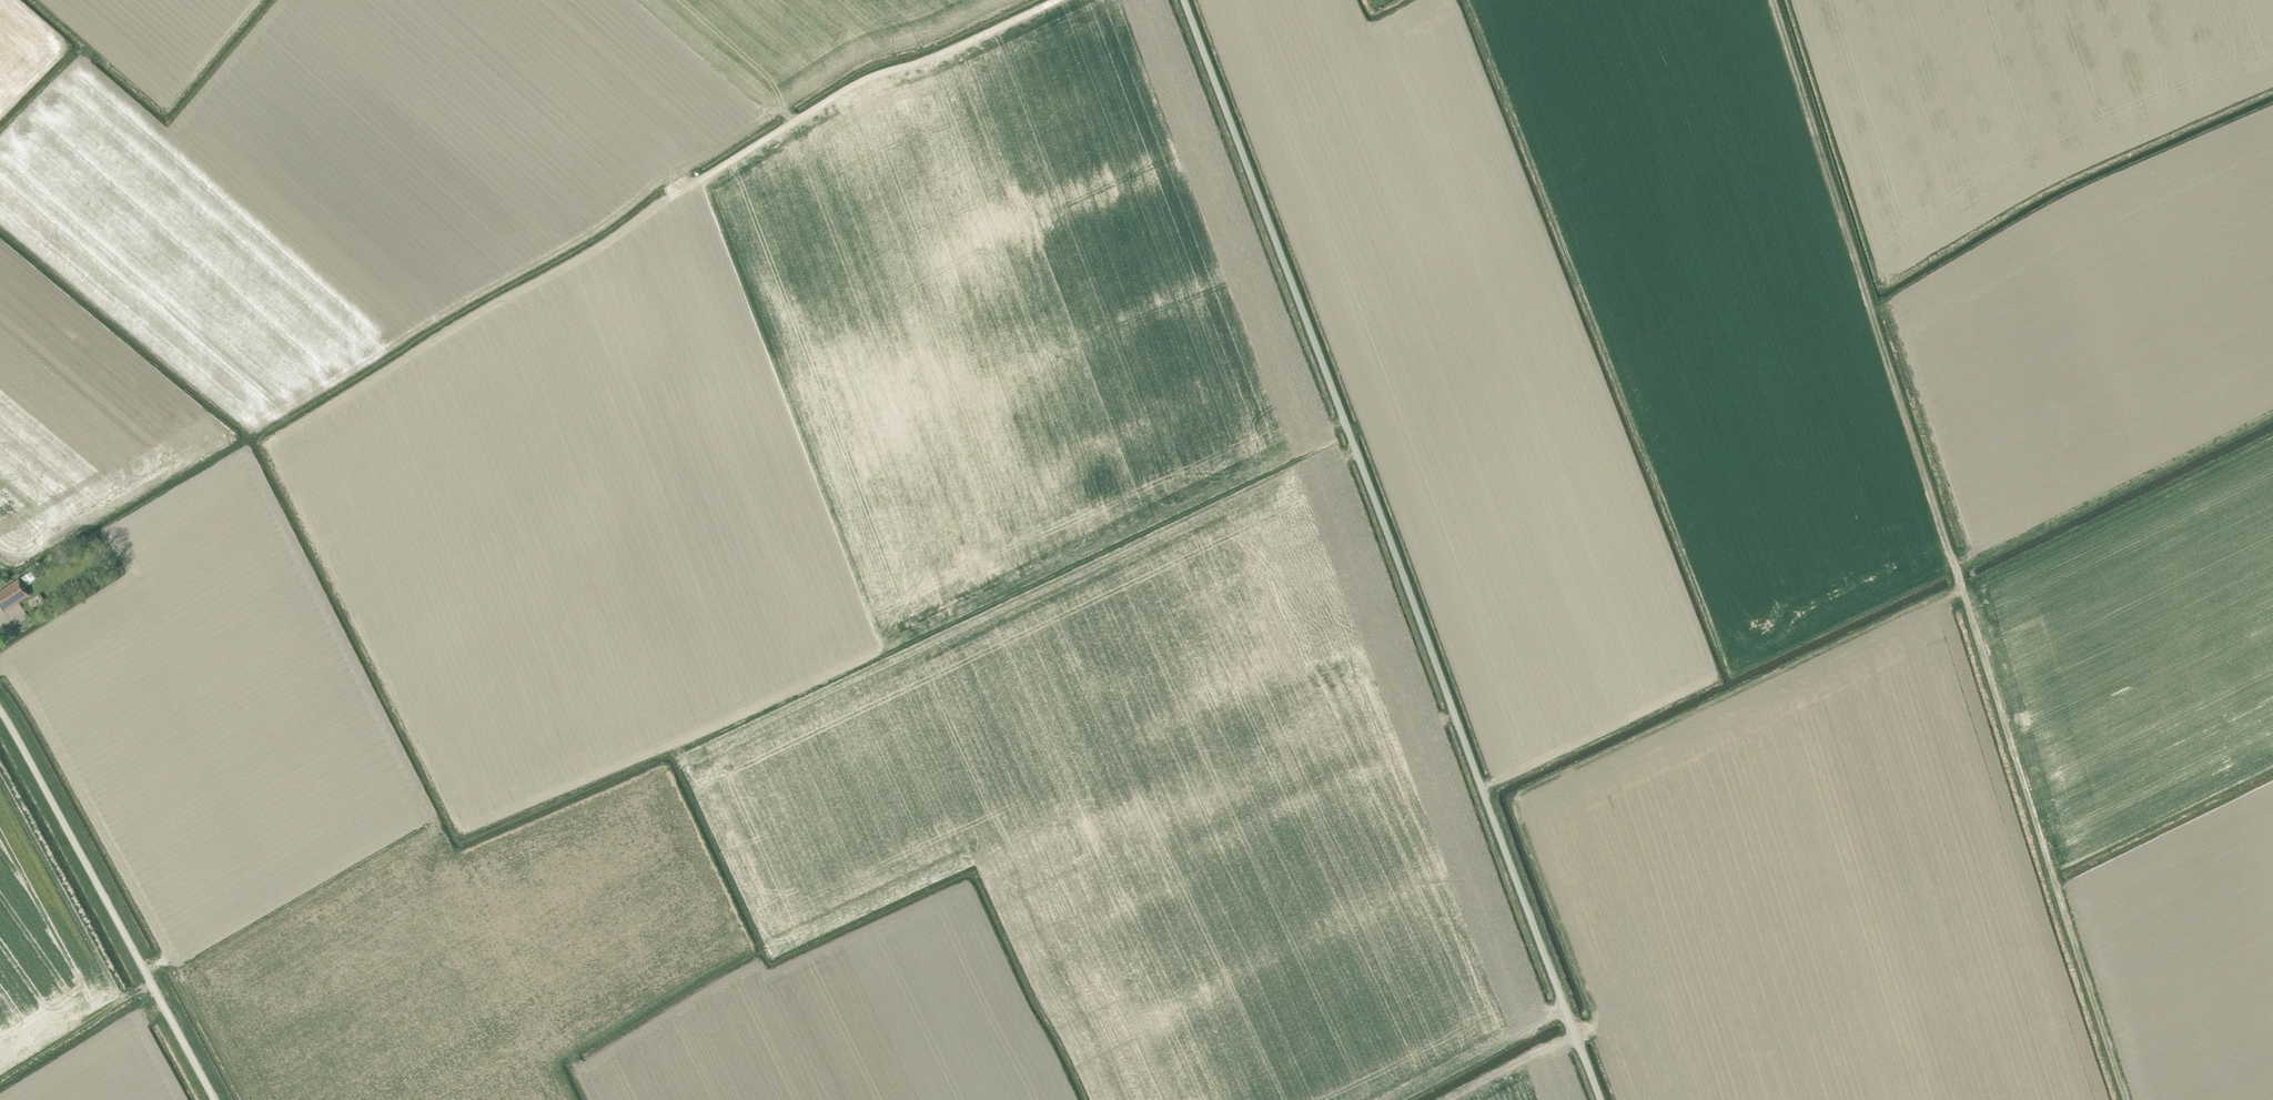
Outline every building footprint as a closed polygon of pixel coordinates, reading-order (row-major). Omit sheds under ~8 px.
[(18,580),(0,592),(0,605),(3,609),(27,593),(18,580)]
